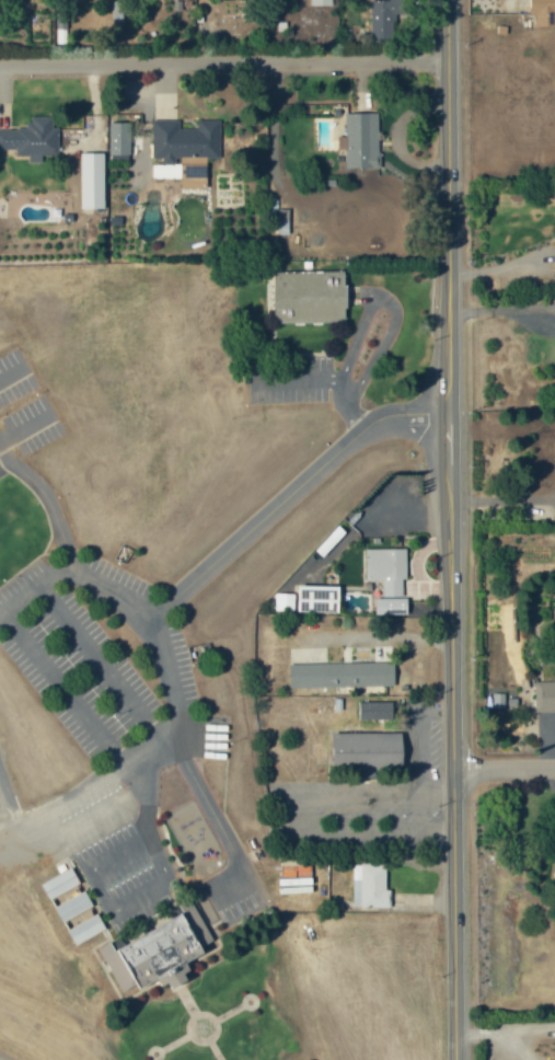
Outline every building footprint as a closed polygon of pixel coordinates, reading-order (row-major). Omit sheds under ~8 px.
[(371,39),(394,38),(394,14),(405,14),(404,0),(389,0),(370,1),(371,39)] [(530,16),(535,16),(535,27),(554,27),(554,0),(530,0),(530,16)] [(378,113),(346,113),(347,168),(379,168),(378,113)] [(58,127),(52,127),(52,117),(28,117),(28,130),(0,130),(0,149),(17,149),(17,155),(29,155),(29,163),(42,163),(42,155),(58,155),(58,127)] [(220,120),(198,120),(198,129),(180,129),(180,118),(153,118),(153,158),(220,159),(220,120)] [(131,156),(131,123),(110,123),(109,155),(131,156)] [(104,153),(80,153),(81,210),(105,209),(104,153)] [(207,188),(207,164),(182,165),(182,189),(207,188)] [(289,209),(278,209),(278,234),(289,235),(289,209)] [(275,324),(347,323),(346,271),(274,272),(275,324)] [(406,548),(365,548),(366,580),(383,579),(383,596),(403,596),(403,579),(407,579),(406,548)] [(340,585),(298,584),(298,612),(339,612),(340,585)] [(274,610),(294,610),(294,593),(274,592),(274,610)] [(395,686),(394,661),(289,663),(290,688),(395,686)] [(554,711),(554,678),(535,678),(535,711),(554,711)] [(392,702),(358,701),(358,719),(392,720),(392,702)] [(332,732),(332,768),(363,769),(362,777),(379,777),(379,766),(402,766),(402,733),(332,732)] [(388,863),(353,863),(353,907),(388,907),(388,863)] [(55,905),(63,920),(93,905),(85,890),(55,905)] [(99,947),(122,991),(135,984),(138,989),(159,978),(164,989),(190,976),(184,963),(206,952),(203,946),(213,941),(195,907),(115,948),(111,941),(99,947)] [(106,929),(97,913),(67,929),(76,945),(106,929)]
